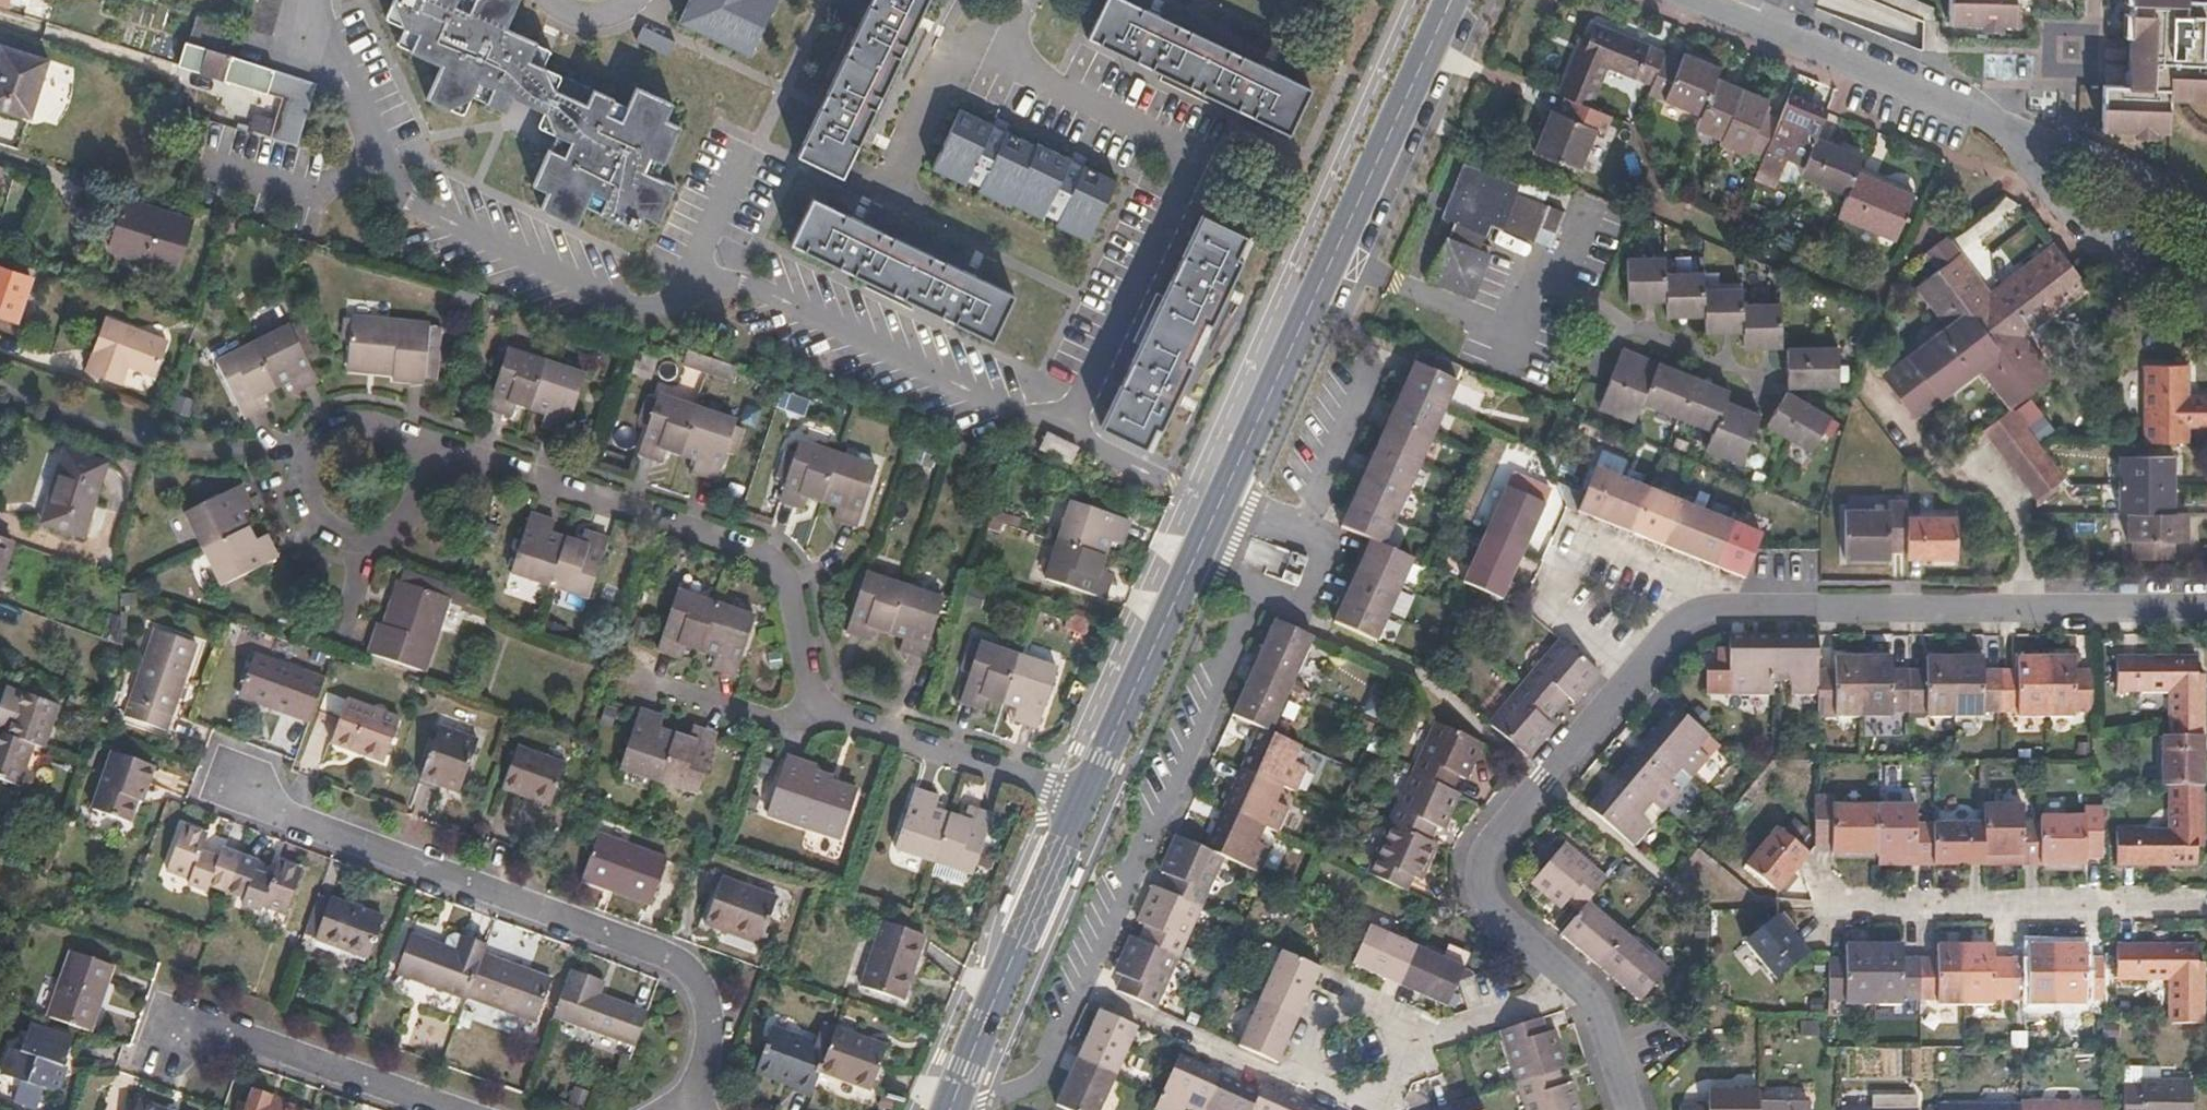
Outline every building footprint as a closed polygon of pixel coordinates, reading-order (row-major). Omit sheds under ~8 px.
[(281,0),(246,0),(238,26),(269,36),(281,0)] [(556,134),(550,148),(534,186),(549,191),(540,208),(577,224),(585,205),(637,229),(642,213),(660,221),(675,185),(657,177),(682,126),(666,118),(673,102),(638,87),(629,105),(613,97),(542,66),(550,48),(504,27),(516,0),(392,0),(384,17),(404,26),(396,43),(414,51),(442,64),(427,98),(463,116),(471,96),(487,101),(506,110),(512,96),(544,111),(538,126),(556,134)] [(680,20),(751,54),(776,0),(690,0),(680,20)] [(927,0),(873,0),(800,155),(827,168),(843,175),(927,0)] [(1115,0),(1106,0),(1087,38),(1287,135),(1307,92),(1115,0)] [(1946,25),(2011,27),(2010,0),(1946,0),(1946,25)] [(2182,1),(2182,0),(2121,0),(2121,16),(2130,16),(2130,87),(2097,88),(2098,129),(2103,131),(2163,131),(2163,100),(2185,99),(2185,89),(2206,89),(2206,1),(2182,1)] [(211,48),(218,22),(189,12),(181,39),(185,40),(211,48)] [(1665,53),(1666,50),(1597,21),(1588,43),(1580,40),(1559,92),(1566,95),(1592,105),(1608,66),(1653,83),(1665,53)] [(634,45),(668,55),(672,39),(639,29),(634,45)] [(315,81),(211,48),(185,40),(177,64),(207,74),(282,97),(279,107),(304,115),(315,81)] [(50,62),(2,46),(0,52),(0,68),(44,81),(50,62)] [(1701,113),(1717,76),(1721,65),(1686,50),(1682,60),(1665,53),(1653,83),(1650,92),(1701,113)] [(44,81),(0,68),(0,110),(31,120),(44,81)] [(1721,137),(1742,86),(1717,76),(1701,113),(1696,127),(1721,137)] [(1764,155),(1780,116),(1764,109),(1769,98),(1742,86),(1721,137),(1720,143),(1746,154),(1749,150),(1764,155)] [(1805,163),(1818,134),(1828,109),(1789,94),(1780,116),(1764,155),(1755,176),(1777,184),(1788,156),(1805,163)] [(1581,169),(1598,128),(1606,131),(1614,114),(1592,105),(1566,95),(1559,111),(1553,108),(1535,150),(1581,169)] [(294,146),(304,115),(279,107),(270,139),(294,146)] [(993,126),(961,110),(931,169),(964,185),(967,180),(979,186),(976,192),(1010,208),(1011,205),(1041,220),(1043,215),(1057,221),(1054,226),(1087,242),(1116,182),(1084,166),(1082,168),(1069,162),(1070,160),(1038,144),(1037,146),(1006,131),(1005,134),(992,127),(993,126)] [(1477,135),(1453,125),(1449,134),(1473,144),(1477,135)] [(1857,170),(1864,154),(1818,134),(1805,163),(1801,173),(1848,193),(1857,170)] [(1567,216),(1520,196),(1522,190),(1470,168),(1451,213),(1457,216),(1433,273),(1475,291),(1493,248),(1483,244),(1493,217),(1539,236),(1544,226),(1561,232),(1567,216)] [(1908,211),(1915,194),(1857,170),(1848,193),(1839,215),(1896,239),(1903,221),(1908,223),(1912,213),(1908,211)] [(173,270),(189,220),(123,198),(107,247),(173,270)] [(1014,294),(828,206),(813,199),(791,244),(912,299),(993,338),(1014,294)] [(1149,450),(1230,284),(1251,242),(1201,218),(1101,427),(1149,450)] [(1988,331),(2074,265),(2057,244),(1994,293),(1950,236),(1927,253),(1940,270),(1988,331)] [(1669,303),(1671,273),(1671,259),(1630,259),(1630,303),(1669,303)] [(2028,337),(2092,287),(2074,265),(1988,331),(2035,392),(2057,375),(2028,337)] [(29,278),(0,267),(0,314),(16,319),(29,278)] [(1988,331),(1940,270),(1920,287),(1950,326),(1884,376),(1900,396),(1988,331)] [(1708,319),(1708,289),(1708,274),(1671,273),(1669,303),(1670,319),(1708,319)] [(1746,333),(1747,305),(1747,290),(1708,289),(1708,319),(1708,332),(1746,333)] [(1785,348),(1785,305),(1747,305),(1746,333),(1746,347),(1785,348)] [(425,384),(425,378),(436,380),(439,343),(429,342),(432,324),(353,316),(348,372),(395,377),(395,380),(425,384)] [(154,373),(165,339),(105,319),(87,371),(120,382),(127,364),(154,373)] [(313,352),(301,328),(294,332),(289,326),(216,363),(246,418),(269,404),(264,393),(289,382),(295,392),(317,380),(306,355),(313,352)] [(1919,421),(1982,372),(2012,410),(2035,392),(1988,331),(1900,396),(1919,421)] [(565,434),(585,374),(546,361),(507,347),(506,350),(498,347),(489,375),(496,379),(487,407),(511,415),(515,404),(545,414),(541,425),(565,434)] [(1740,462),(1758,414),(1724,401),(1728,390),(1622,349),(1599,407),(1634,420),(1641,400),(1713,428),(1705,450),(1740,462)] [(1451,382),(1456,366),(1417,350),(1399,394),(1442,412),(1455,384),(1451,382)] [(1844,386),(1842,350),(1793,352),(1795,387),(1844,386)] [(2188,398),(2188,367),(2145,367),(2143,442),(2188,443),(2188,428),(2206,428),(2206,398),(2188,398)] [(1815,449),(1835,416),(1792,390),(1772,422),(1815,449)] [(741,427),(733,425),(735,420),(658,394),(656,400),(647,396),(639,423),(648,425),(638,453),(661,461),(665,450),(694,460),(692,471),(715,478),(725,450),(733,453),(741,427)] [(1430,438),(1442,412),(1399,394),(1388,419),(1430,438)] [(1991,444),(2021,422),(2012,410),(1982,432),(1991,444)] [(1418,467),(1430,438),(1388,419),(1375,447),(1418,467)] [(2001,457),(2031,435),(2021,422),(1991,444),(2001,457)] [(1062,458),(1069,441),(1044,431),(1037,446),(1062,458)] [(2012,470),(2040,448),(2031,435),(2001,457),(2012,470)] [(857,526),(876,466),(797,441),(778,500),(802,508),(806,496),(836,507),(833,518),(857,526)] [(83,532),(108,459),(67,446),(41,519),(83,532)] [(1406,494),(1418,467),(1375,447),(1363,475),(1406,494)] [(2024,486),(2052,463),(2040,448),(2012,470),(2024,486)] [(1605,525),(1622,481),(1618,480),(1624,463),(1602,455),(1595,471),(1592,470),(1580,498),(1558,490),(1566,511),(1605,525)] [(2172,485),(2172,457),(2116,457),(2116,485),(2172,485)] [(2035,500),(2063,478),(2052,463),(2024,486),(2035,500)] [(1406,494),(1363,475),(1351,502),(1395,520),(1406,494)] [(1632,536),(1649,492),(1622,481),(1605,525),(1632,536)] [(1521,552),(1542,506),(1532,502),(1537,490),(1518,483),(1513,494),(1503,490),(1483,536),(1521,552)] [(279,560),(268,535),(256,540),(243,513),(254,507),(243,485),(187,515),(205,552),(223,589),(279,560)] [(2173,513),(2172,485),(2116,485),(2117,511),(2126,512),(2173,513)] [(1659,546),(1676,503),(1649,492),(1632,536),(1659,546)] [(1903,553),(1904,518),(1904,501),(1884,501),(1885,512),(1840,512),(1840,560),(1885,560),(1885,553),(1903,553)] [(1097,570),(1102,556),(1106,542),(1118,545),(1125,521),(1068,502),(1044,580),(1100,598),(1108,573),(1097,570)] [(1383,549),(1395,520),(1351,502),(1339,530),(1368,543),(1383,549)] [(1687,557),(1704,514),(1676,503),(1659,546),(1687,557)] [(2186,543),(2185,513),(2173,513),(2126,512),(2125,543),(2129,543),(2130,561),(2172,561),(2172,543),(2186,543)] [(589,598),(608,540),(584,532),(581,543),(549,532),(552,521),(530,513),(511,571),(589,598)] [(1715,568),(1733,525),(1704,514),(1687,557),(1715,568)] [(1952,561),(1952,518),(1904,518),(1903,553),(1903,561),(1952,561)] [(1743,579),(1759,536),(1733,525),(1715,568),(1743,579)] [(11,540),(0,536),(0,572),(11,540)] [(1500,602),(1521,552),(1483,536),(1462,584),(1500,602)] [(1398,590),(1410,561),(1383,549),(1368,543),(1356,571),(1398,590)] [(924,657),(943,600),(858,570),(849,600),(856,602),(848,630),(870,638),(873,625),(903,635),(899,649),(924,657)] [(1398,590),(1356,571),(1344,598),(1387,616),(1398,590)] [(423,672),(448,596),(436,593),(438,581),(413,573),(411,583),(395,579),(381,625),(378,624),(368,652),(423,672)] [(736,675),(754,618),(715,606),(677,593),(657,649),(682,658),(686,645),(699,650),(713,655),(710,666),(736,675)] [(1374,645),(1387,616),(1344,598),(1332,625),(1374,645)] [(1290,683),(1311,635),(1274,619),(1252,665),(1290,683)] [(164,731),(194,645),(153,631),(122,716),(164,731)] [(1775,675),(1775,636),(1750,634),(1750,631),(1732,631),(1731,654),(1709,661),(1709,689),(1775,691),(1775,675)] [(1816,669),(1817,636),(1795,635),(1796,631),(1775,631),(1775,636),(1775,675),(1792,676),(1792,690),(1816,690),(1816,669)] [(1036,728),(1055,667),(978,642),(960,702),(983,710),(987,698),(1016,708),(1013,720),(1036,728)] [(1573,705),(1599,674),(1559,642),(1525,684),(1555,710),(1565,698),(1573,705)] [(308,721),(324,679),(253,653),(238,695),(308,721)] [(1861,716),(1862,656),(1832,655),(1832,669),(1816,669),(1816,690),(1816,711),(1830,711),(1830,716),(1861,716)] [(1907,711),(1907,668),(1889,668),(1889,655),(1862,656),(1861,716),(1888,716),(1888,711),(1907,711)] [(1953,717),(1954,655),(1924,655),(1924,668),(1907,668),(1907,711),(1923,711),(1923,716),(1953,717)] [(2001,710),(2001,669),(1980,668),(1980,656),(1954,655),(1953,717),(1980,716),(1981,711),(2001,710)] [(2092,711),(2092,668),(2072,669),(2071,655),(2046,656),(2047,716),(2071,717),(2072,711),(2092,711)] [(2047,716),(2046,656),(2015,656),(2015,669),(2001,669),(2001,710),(2015,711),(2015,716),(2047,716)] [(2194,689),(2194,658),(2115,657),(2115,692),(2166,692),(2166,733),(2203,734),(2204,690),(2194,689)] [(1270,732),(1290,683),(1252,665),(1230,715),(1257,726),(1270,732)] [(1545,721),(1555,710),(1525,684),(1489,727),(1526,759),(1553,728),(1545,721)] [(59,706),(16,691),(3,731),(0,730),(0,737),(31,747),(33,743),(44,746),(59,706)] [(1698,743),(1709,729),(1674,699),(1662,712),(1667,716),(1650,736),(1681,763),(1691,771),(1708,751),(1698,743)] [(386,763),(400,721),(344,701),(329,743),(386,763)] [(699,794),(711,758),(717,737),(695,729),(691,741),(661,733),(664,719),(639,711),(621,768),(699,794)] [(1466,779),(1481,742),(1436,724),(1415,772),(1452,789),(1457,776),(1466,779)] [(1291,761),(1299,745),(1270,732),(1257,726),(1249,744),(1254,746),(1244,768),(1282,785),(1294,791),(1304,767),(1291,761)] [(419,780),(440,788),(460,795),(462,786),(478,743),(437,728),(419,780)] [(1670,776),(1681,763),(1650,736),(1646,733),(1633,747),(1637,750),(1620,770),(1651,797),(1662,806),(1680,785),(1670,776)] [(2203,785),(2203,734),(2166,733),(2160,734),(2159,786),(2166,786),(2203,785)] [(31,747),(0,737),(0,782),(17,788),(31,747)] [(504,788),(521,795),(532,798),(550,805),(564,765),(519,748),(504,788)] [(142,801),(147,784),(154,766),(111,751),(91,807),(129,820),(135,799),(142,801)] [(855,795),(856,788),(830,780),(812,774),(813,767),(783,758),(767,812),(842,837),(855,795)] [(1274,803),(1282,785),(1244,768),(1240,766),(1231,785),(1235,788),(1226,809),(1264,826),(1276,831),(1286,808),(1274,803)] [(1641,811),(1651,797),(1620,770),(1617,767),(1605,781),(1608,785),(1592,804),(1634,840),(1651,819),(1641,811)] [(1444,829),(1460,792),(1452,789),(1415,772),(1393,823),(1429,840),(1435,826),(1444,829)] [(2193,867),(2194,831),(2203,832),(2203,785),(2166,786),(2166,829),(2114,830),(2114,866),(2193,867)] [(973,875),(990,821),(991,815),(968,807),(964,820),(933,809),(937,797),(914,789),(894,849),(973,875)] [(1874,852),(1875,804),(1830,804),(1829,794),(1811,794),(1811,843),(1829,843),(1830,852),(1874,852)] [(1932,863),(1932,823),(1913,822),(1913,804),(1875,804),(1874,852),(1874,853),(1911,855),(1911,863),(1932,863)] [(2039,864),(2040,823),(2020,822),(2020,805),(1983,805),(1983,823),(1982,856),(2018,857),(2017,864),(2039,864)] [(2102,859),(2102,807),(2083,808),(2082,817),(2040,817),(2040,823),(2039,864),(2084,866),(2084,859),(2102,859)] [(1257,844),(1264,826),(1226,809),(1222,808),(1214,826),(1218,828),(1208,849),(1220,855),(1258,872),(1269,848),(1257,844)] [(1422,879),(1437,843),(1429,840),(1393,823),(1370,873),(1407,890),(1413,876),(1422,879)] [(1982,856),(1983,823),(1932,823),(1932,863),(1982,864),(1982,856)] [(1774,890),(1805,854),(1772,825),(1742,861),(1774,890)] [(226,893),(240,854),(222,846),(218,857),(203,852),(208,836),(182,826),(167,869),(189,877),(186,884),(207,892),(210,887),(226,893)] [(583,880),(616,892),(653,905),(669,858),(598,833),(583,880)] [(1199,906),(1220,855),(1208,849),(1176,835),(1161,869),(1168,873),(1161,889),(1199,906)] [(1590,898),(1608,876),(1565,840),(1533,879),(1563,904),(1570,896),(1582,907),(1590,898)] [(288,912),(303,870),(279,862),(273,879),(257,873),(261,861),(240,854),(226,893),(243,899),(242,905),(262,912),(265,904),(288,912)] [(760,945),(778,896),(724,876),(706,925),(760,945)] [(1176,956),(1199,906),(1161,889),(1154,886),(1138,920),(1146,923),(1139,940),(1176,956)] [(370,956),(384,916),(330,897),(315,936),(370,956)] [(1629,932),(1590,898),(1582,907),(1562,932),(1601,965),(1629,932)] [(1806,952),(1775,913),(1743,939),(1773,979),(1806,952)] [(901,1003),(925,937),(881,922),(858,988),(901,1003)] [(1399,984),(1417,946),(1371,926),(1354,964),(1399,984)] [(1641,998),(1668,966),(1629,932),(1601,965),(1641,998)] [(484,945),(462,937),(453,934),(447,936),(444,946),(410,933),(397,971),(466,995),(481,957),(484,945)] [(1154,1008),(1176,956),(1139,940),(1131,936),(1116,971),(1123,974),(1116,990),(1154,1008)] [(1870,1007),(1872,942),(1844,941),(1844,958),(1825,958),(1825,1001),(1842,1001),(1842,1006),(1870,1007)] [(1917,1001),(1918,957),(1902,957),(1901,942),(1872,942),(1870,1007),(1899,1006),(1899,1000),(1917,1001)] [(1964,1006),(1964,943),(1937,942),(1937,957),(1918,957),(1917,1001),(1934,1001),(1934,1006),(1964,1006)] [(2010,1002),(2009,957),(1992,957),(1992,943),(1964,943),(1964,1006),(1991,1005),(1991,1001),(2010,1002)] [(2056,1005),(2057,944),(2030,943),(2030,957),(2009,957),(2010,1002),(2026,1001),(2026,1006),(2056,1005)] [(2101,1002),(2101,959),(2084,958),(2084,944),(2057,944),(2056,1005),(2083,1006),(2083,1001),(2101,1002)] [(2193,981),(2193,946),(2113,945),(2113,983),(2165,983),(2165,1024),(2202,1025),(2202,981),(2193,981)] [(1447,1006),(1460,981),(1465,967),(1417,946),(1399,984),(1447,1006)] [(1299,1014),(1321,964),(1281,947),(1259,997),(1299,1014)] [(88,1029),(110,964),(71,948),(48,1014),(88,1029)] [(535,1024),(550,980),(481,957),(466,995),(465,999),(535,1024)] [(634,1046),(645,1013),(598,997),(603,980),(571,968),(552,1017),(634,1046)] [(1278,1063),(1299,1014),(1259,997),(1238,1046),(1278,1063)] [(1118,1075),(1138,1028),(1099,1010),(1077,1057),(1118,1075)] [(1567,1065),(1554,1029),(1546,1031),(1541,1017),(1504,1029),(1521,1081),(1558,1068),(1567,1065)] [(2116,1039),(2116,1024),(2101,1023),(2101,1039),(2116,1039)] [(70,1040),(26,1025),(18,1049),(9,1047),(0,1072),(0,1074),(17,1081),(11,1098),(34,1106),(41,1088),(55,1092),(65,1066),(62,1064),(70,1040)] [(817,1075),(828,1047),(773,1026),(756,1073),(792,1087),(791,1093),(808,1099),(817,1075)] [(867,1094),(883,1050),(834,1031),(828,1047),(817,1075),(867,1094)] [(2011,1046),(2026,1046),(2025,1031),(2010,1031),(2011,1046)] [(1118,1075),(1077,1057),(1056,1103),(1071,1109),(1102,1109),(1118,1075)] [(1218,1076),(1220,1072),(1203,1064),(1201,1068),(1177,1058),(1155,1107),(1161,1109),(1183,1109),(1185,1106),(1194,1109),(1203,1109),(1218,1076)] [(2124,1085),(2123,1109),(2192,1109),(2192,1078),(2161,1079),(2161,1065),(2124,1065),(2124,1085)] [(1571,1081),(1564,1084),(1558,1068),(1521,1081),(1530,1109),(1581,1109),(1571,1081)] [(1261,1090),(1244,1083),(1241,1086),(1218,1076),(1203,1109),(1252,1109),(1261,1090)] [(271,1092),(246,1083),(237,1109),(310,1109),(282,1100),(284,1095),(271,1092)] [(1761,1098),(1760,1084),(1707,1084),(1707,1100),(1678,1099),(1678,1109),(1760,1109),(1761,1098)] [(1303,1105),(1304,1101),(1287,1093),(1286,1096),(1263,1087),(1261,1090),(1252,1109),(1301,1109),(1303,1105)] [(1809,1098),(1761,1098),(1760,1109),(1809,1109),(1809,1098)] [(136,1099),(132,1109),(166,1109),(136,1099)] [(2103,1100),(2022,1100),(2022,1106),(2022,1109),(2103,1109),(2103,1100)]
